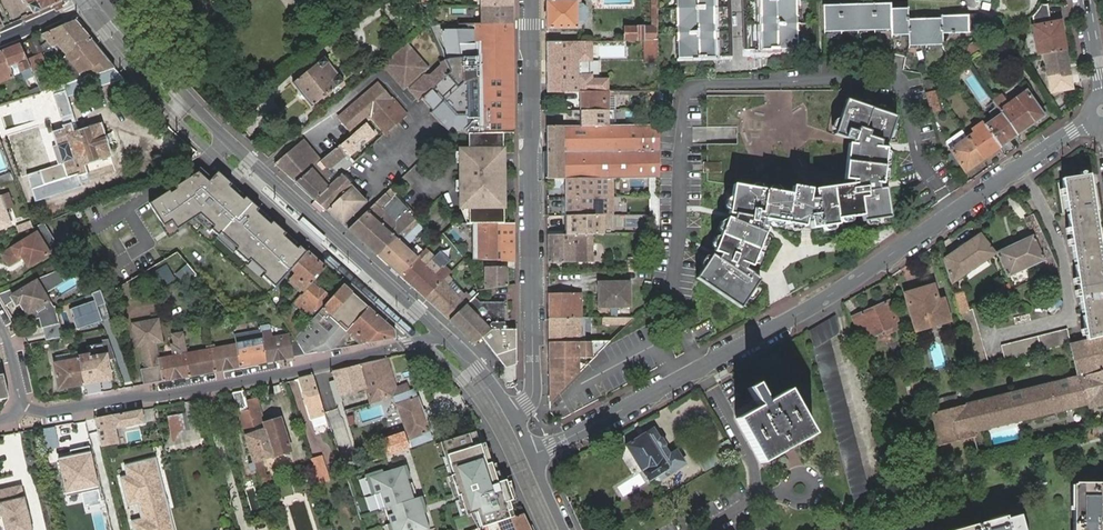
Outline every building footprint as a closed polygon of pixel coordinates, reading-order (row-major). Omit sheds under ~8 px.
[(63,0),(27,0),(34,13),(63,0)] [(513,25),(513,0),(481,0),(481,25),(513,25)] [(580,0),(545,0),(546,30),(580,30),(580,25),(583,25),(585,23),(585,8),(582,5),(580,5),(580,0)] [(643,41),(657,41),(657,0),(651,0),(651,27),(624,28),(625,41),(643,41)] [(676,59),(728,55),(725,0),(675,0),(676,59)] [(748,50),(799,47),(797,0),(746,0),(748,50)] [(890,1),(823,4),(825,31),(892,28),(892,36),(909,36),(910,47),(944,45),(944,33),(971,32),(970,16),(942,16),(942,19),(909,21),(908,7),(890,8),(890,1)] [(1035,14),(1032,16),(1034,28),(1039,55),(1042,54),(1064,50),(1059,23),(1051,24),(1047,5),(1040,5),(1039,7),(1037,11),(1035,14)] [(75,20),(27,41),(34,55),(44,51),(51,45),(53,48),(57,45),(67,55),(76,47),(79,50),(91,39),(75,20)] [(429,113),(448,133),(466,133),(514,132),(513,25),(481,25),(475,25),(475,31),(441,32),(451,71),(449,73),(421,99),(432,110),(429,113)] [(436,25),(432,25),(429,27),(436,42),(440,41),(436,25)] [(978,44),(974,38),(956,49),(960,56),(978,44)] [(84,72),(86,77),(103,71),(116,67),(91,39),(79,50),(76,47),(67,55),(62,58),(65,61),(68,59),(72,63),(66,68),(74,77),(77,74),(84,72)] [(644,65),(657,65),(657,41),(643,41),(644,65)] [(589,42),(546,42),(546,92),(579,92),(606,92),(606,80),(590,80),(590,75),(588,75),(588,61),(590,61),(589,42)] [(20,44),(2,51),(10,71),(18,69),(19,72),(30,67),(27,61),(20,44)] [(428,69),(407,45),(405,47),(426,71),(428,69)] [(426,71),(405,47),(382,65),(403,90),(406,88),(422,75),(426,71)] [(1070,85),(1064,50),(1042,54),(1049,89),(1070,85)] [(0,52),(0,82),(13,77),(10,71),(2,51),(0,52)] [(27,61),(30,67),(32,71),(45,65),(40,56),(27,61)] [(312,107),(343,82),(323,56),(291,82),(312,107)] [(419,101),(421,99),(449,73),(444,61),(441,62),(443,67),(437,72),(436,72),(429,78),(429,77),(425,78),(422,75),(406,88),(419,101)] [(403,90),(382,65),(380,67),(401,92),(403,90)] [(125,78),(116,67),(103,71),(116,85),(125,78)] [(361,125),(370,118),(391,100),(378,85),(337,118),(350,134),(361,125)] [(934,91),(925,93),(930,113),(939,110),(934,91)] [(1002,113),(1016,134),(1043,115),(1026,91),(1022,94),(1016,99),(1008,104),(1002,95),(997,98),(993,101),(1002,113)] [(607,92),(606,92),(579,92),(579,111),(607,111),(607,92)] [(649,111),(657,111),(658,92),(649,92),(649,111)] [(894,115),(844,97),(832,132),(851,139),(851,143),(848,142),(844,177),(850,178),(851,184),(814,189),(815,197),(809,197),(811,188),(793,185),(792,194),(735,185),(731,213),(737,214),(736,220),(729,217),(718,250),(725,252),(723,257),(717,254),(702,278),(748,306),(766,276),(750,266),(753,262),(756,263),(769,225),(765,224),(765,219),(805,224),(805,221),(810,222),(811,227),(839,223),(838,218),(861,215),(863,219),(890,216),(885,187),(877,188),(877,182),(881,182),(884,147),(875,146),(876,140),(885,143),(894,115)] [(370,118),(382,134),(385,131),(384,130),(404,115),(391,100),(370,118)] [(0,106),(0,115),(14,112),(12,103),(0,106)] [(608,125),(607,111),(579,111),(580,126),(608,125)] [(631,125),(657,125),(657,121),(657,111),(649,111),(642,111),(642,119),(631,120),(631,125)] [(999,146),(1016,134),(1002,113),(985,126),(999,146)] [(35,202),(83,187),(80,177),(88,175),(86,166),(113,157),(102,122),(74,131),(71,123),(64,125),(65,128),(52,132),(56,145),(52,146),(58,164),(26,175),(35,202)] [(985,126),(982,123),(973,129),(974,132),(967,138),(981,158),(999,146),(985,126)] [(294,181),(309,194),(331,175),(328,170),(370,135),(361,125),(350,134),(318,161),(294,181)] [(606,178),(659,177),(659,173),(658,130),(658,125),(657,125),(631,125),(608,125),(580,126),(546,126),(547,180),(564,179),(606,178)] [(658,130),(659,173),(667,173),(667,130),(658,130)] [(503,132),(468,133),(468,149),(459,149),(460,208),(466,224),(500,224),(503,224),(503,132)] [(964,171),(981,158),(967,138),(950,150),(964,171)] [(284,153),(274,163),(294,181),(318,161),(300,139),(284,153)] [(0,176),(0,186),(14,180),(11,172),(0,176)] [(292,269),(308,252),(217,172),(207,182),(197,172),(148,204),(167,235),(199,215),(275,288),(292,269)] [(313,198),(341,223),(364,201),(339,174),(313,198)] [(1102,336),(1102,262),(1090,176),(1063,179),(1087,340),(1102,336)] [(596,197),(611,197),(610,193),(606,193),(606,178),(564,179),(565,197),(596,197)] [(0,186),(3,194),(19,188),(16,180),(14,180),(0,186)] [(384,193),(346,227),(374,253),(412,219),(413,219),(405,211),(393,221),(377,208),(389,198),(384,193)] [(565,215),(597,215),(596,197),(565,197),(565,215)] [(9,224),(0,198),(0,228),(9,224)] [(997,251),(997,253),(1007,276),(1044,261),(1046,260),(1045,257),(1052,253),(1034,214),(1031,215),(1038,233),(997,251)] [(597,217),(597,215),(565,215),(565,234),(574,234),(578,234),(581,234),(590,234),(598,233),(597,230),(600,230),(600,218),(597,217)] [(412,219),(374,253),(399,275),(417,257),(422,254),(411,241),(420,233),(414,227),(417,224),(413,219),(412,219)] [(59,250),(43,223),(33,226),(38,234),(1,254),(8,266),(20,259),(19,257),(22,255),(23,258),(29,268),(59,250)] [(466,224),(451,225),(442,234),(451,244),(456,240),(500,238),(500,224),(466,224)] [(515,262),(514,224),(503,224),(500,224),(500,238),(501,261),(515,262)] [(981,233),(943,258),(951,283),(997,253),(997,251),(981,233)] [(565,234),(547,234),(547,262),(575,262),(582,262),(581,234),(578,234),(574,234),(565,234)] [(590,234),(581,234),(582,262),(591,262),(590,234)] [(325,267),(308,252),(292,269),(296,273),(289,281),(300,291),(302,289),(305,291),(325,267)] [(422,254),(417,257),(399,275),(425,298),(446,277),(444,274),(444,273),(423,252),(422,254)] [(1046,260),(1044,261),(1049,273),(1060,269),(1052,253),(1045,257),(1046,260)] [(485,283),(476,285),(478,291),(506,286),(506,268),(501,268),(501,261),(484,261),(485,283)] [(62,267),(60,262),(46,269),(47,274),(57,269),(62,267)] [(57,269),(47,274),(50,288),(63,280),(57,269)] [(47,274),(0,293),(0,297),(5,305),(15,299),(18,303),(22,301),(29,314),(31,312),(35,318),(40,316),(43,326),(59,322),(56,310),(55,308),(54,309),(44,291),(50,288),(47,274)] [(449,279),(446,277),(425,298),(449,320),(473,298),(468,293),(466,295),(464,292),(459,296),(446,283),(449,279)] [(629,305),(628,281),(597,283),(598,307),(629,305)] [(301,297),(300,296),(291,306),(305,318),(315,308),(316,309),(329,295),(321,288),(320,289),(313,283),(301,297)] [(368,306),(343,284),(307,325),(302,331),(295,339),(304,354),(329,349),(368,306)] [(937,323),(938,327),(950,324),(943,300),(938,302),(933,286),(907,294),(917,329),(937,323)] [(105,304),(102,294),(101,290),(93,294),(95,301),(70,309),(76,329),(101,321),(97,307),(105,304)] [(964,292),(954,294),(956,301),(965,299),(964,292)] [(581,318),(581,297),(581,293),(548,293),(548,318),(581,318)] [(476,296),(473,298),(449,320),(473,344),(483,338),(490,332),(505,330),(506,323),(500,322),(500,319),(506,319),(506,301),(481,301),(476,296)] [(956,301),(960,313),(968,309),(965,299),(956,301)] [(890,310),(888,303),(853,316),(862,338),(870,335),(874,344),(890,337),(889,334),(898,330),(894,319),(897,317),(894,309),(890,310)] [(394,329),(368,306),(329,349),(343,347),(348,336),(350,332),(363,343),(395,337),(394,329)] [(960,313),(962,320),(976,367),(990,363),(973,307),(968,309),(960,313)] [(839,329),(836,316),(810,331),(854,502),(869,493),(830,339),(837,334),(838,333),(839,332),(839,331),(839,329)] [(582,318),(581,318),(548,318),(548,342),(577,342),(582,342),(582,337),(585,337),(585,323),(582,323),(582,318)] [(140,345),(140,346),(155,340),(156,343),(162,342),(157,319),(132,324),(136,346),(140,345)] [(302,331),(307,325),(302,321),(297,326),(302,331)] [(269,325),(258,327),(261,336),(266,361),(291,356),(288,340),(287,336),(272,338),(269,325)] [(518,366),(515,329),(506,330),(505,330),(490,332),(483,338),(486,342),(500,361),(506,370),(518,366)] [(1005,359),(1072,343),(1068,329),(1002,345),(1005,359)] [(234,336),(236,345),(240,366),(266,361),(261,336),(259,331),(234,336)] [(184,354),(179,332),(171,335),(172,344),(169,345),(172,357),(184,354)] [(358,344),(363,343),(350,332),(348,336),(358,344)] [(1080,376),(1102,370),(1102,336),(1087,340),(1072,343),(1080,376)] [(304,354),(295,339),(288,340),(291,356),(304,354)] [(155,340),(140,346),(144,369),(141,370),(143,383),(163,380),(159,359),(156,343),(155,340)] [(549,401),(550,400),(578,372),(578,358),(593,358),(593,342),(582,342),(577,342),(548,342),(549,401)] [(240,366),(236,345),(214,349),(213,345),(209,346),(214,370),(240,366)] [(207,350),(184,354),(188,375),(214,370),(209,346),(207,346),(207,350)] [(172,357),(159,359),(163,380),(188,375),(184,354),(172,357)] [(88,355),(78,357),(79,360),(83,384),(110,379),(106,355),(89,358),(88,355)] [(410,439),(413,447),(432,440),(430,433),(431,432),(419,396),(417,396),(415,390),(407,393),(405,387),(397,390),(394,379),(389,381),(386,370),(390,368),(387,358),(358,364),(365,387),(371,403),(394,397),(409,440),(410,439)] [(83,384),(79,360),(54,364),(59,388),(83,384)] [(1060,361),(1049,363),(1053,378),(1063,375),(1060,361)] [(342,396),(365,387),(358,364),(333,370),(336,379),(342,396)] [(966,404),(972,433),(1089,406),(1090,409),(1102,406),(1102,370),(1080,376),(966,404)] [(2,374),(0,375),(0,400),(8,398),(2,374)] [(312,375),(298,378),(311,417),(324,413),(312,375)] [(919,379),(910,382),(914,395),(923,392),(919,379)] [(756,401),(760,406),(765,403),(765,397),(756,383),(748,387),(756,401)] [(765,403),(760,406),(737,419),(762,463),(813,433),(789,389),(765,403)] [(244,391),(233,393),(258,479),(259,478),(261,478),(258,468),(256,461),(260,460),(264,459),(255,431),(254,426),(246,401),(244,391)] [(256,398),(246,401),(254,426),(262,424),(263,423),(256,398)] [(966,404),(933,412),(940,445),(974,438),(972,433),(966,404)] [(363,422),(382,415),(379,406),(360,412),(363,422)] [(141,410),(94,419),(101,448),(116,444),(113,430),(143,422),(141,410)] [(184,442),(179,416),(169,418),(173,444),(184,442)] [(277,420),(263,423),(262,424),(254,426),(255,431),(264,459),(288,452),(279,420),(277,420)] [(646,431),(626,444),(648,479),(654,475),(656,477),(657,478),(658,478),(665,474),(666,470),(683,459),(677,449),(670,453),(665,445),(666,443),(662,437),(659,437),(654,428),(646,433),(646,431)] [(476,431),(442,442),(446,456),(449,456),(454,475),(451,475),(458,496),(460,495),(466,514),(477,512),(481,527),(514,516),(509,500),(516,499),(510,487),(508,488),(506,480),(497,482),(484,443),(480,444),(476,431)] [(725,442),(717,446),(725,458),(732,454),(725,442)] [(90,450),(56,457),(64,494),(98,486),(90,450)] [(310,458),(315,473),(317,480),(327,478),(319,456),(310,458)] [(155,458),(124,466),(127,477),(120,479),(128,507),(139,504),(142,517),(141,520),(131,522),(133,529),(174,529),(155,458)] [(370,477),(380,509),(385,507),(390,524),(392,529),(429,529),(430,529),(419,496),(414,498),(404,466),(370,477)] [(259,478),(262,489),(271,487),(268,476),(265,477),(262,467),(258,468),(261,478),(259,478)] [(1075,484),(1075,510),(1072,510),(1072,529),(1102,529),(1102,483),(1075,484)] [(0,489),(0,508),(25,502),(24,495),(21,484),(0,489)] [(0,501),(0,513),(4,529),(32,529),(31,528),(24,495),(0,501)] [(523,513),(514,516),(481,527),(474,529),(475,529),(490,529),(531,529),(523,513)] [(1016,515),(989,523),(988,519),(962,526),(963,529),(1020,529),(1016,515)]
